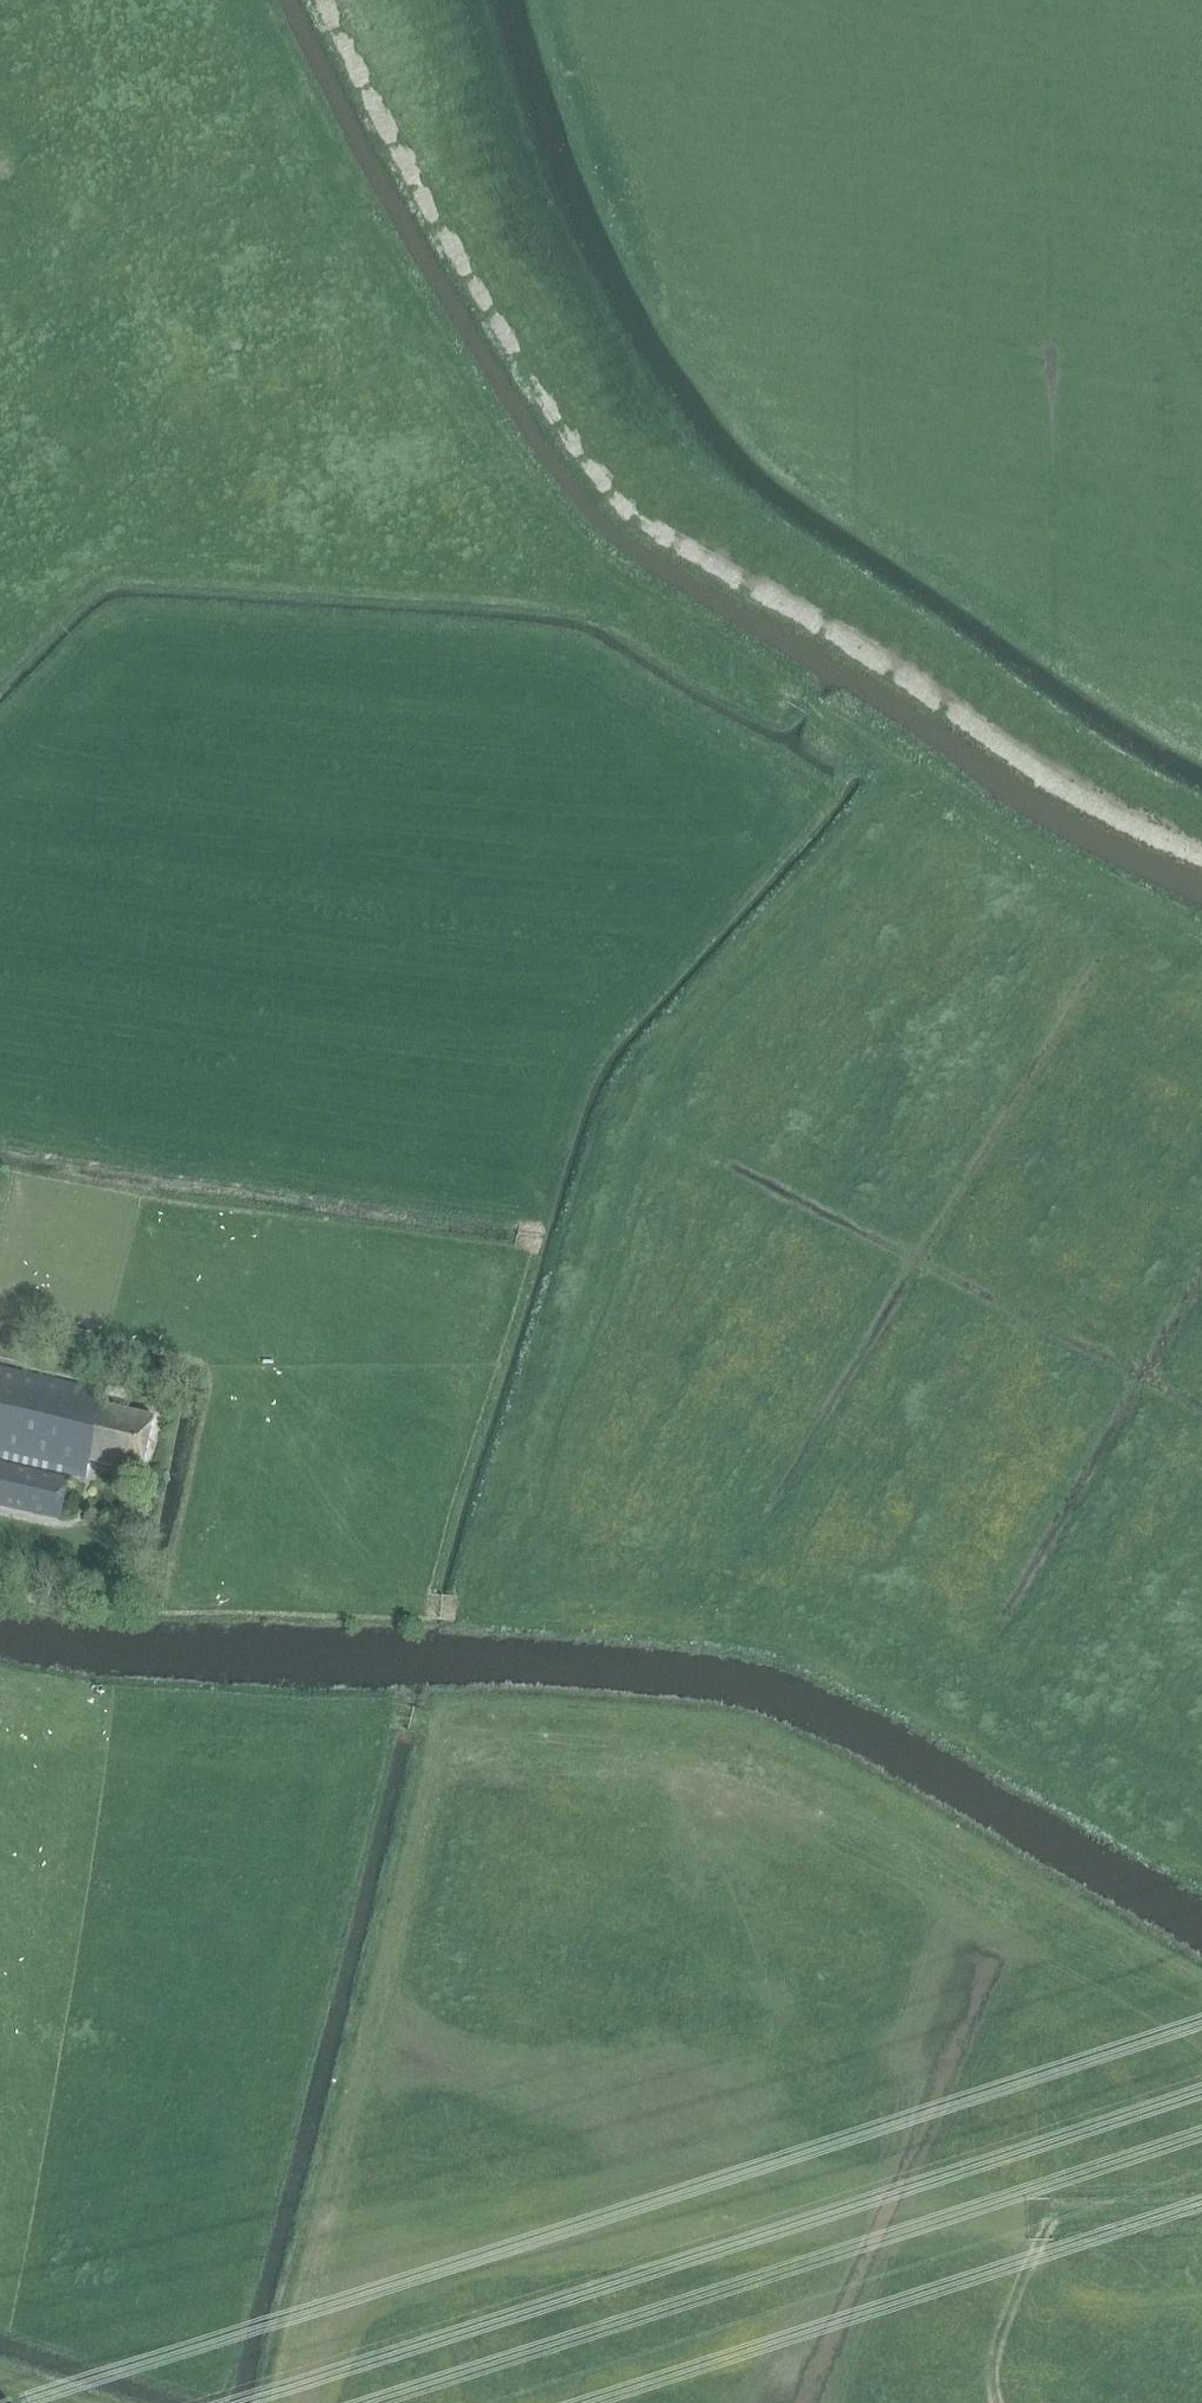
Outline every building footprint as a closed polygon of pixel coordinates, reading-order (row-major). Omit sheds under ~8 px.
[(0,1368),(0,1506),(59,1519),(69,1474),(86,1478),(90,1461),(142,1473),(155,1417),(102,1405),(105,1392),(0,1368)]
